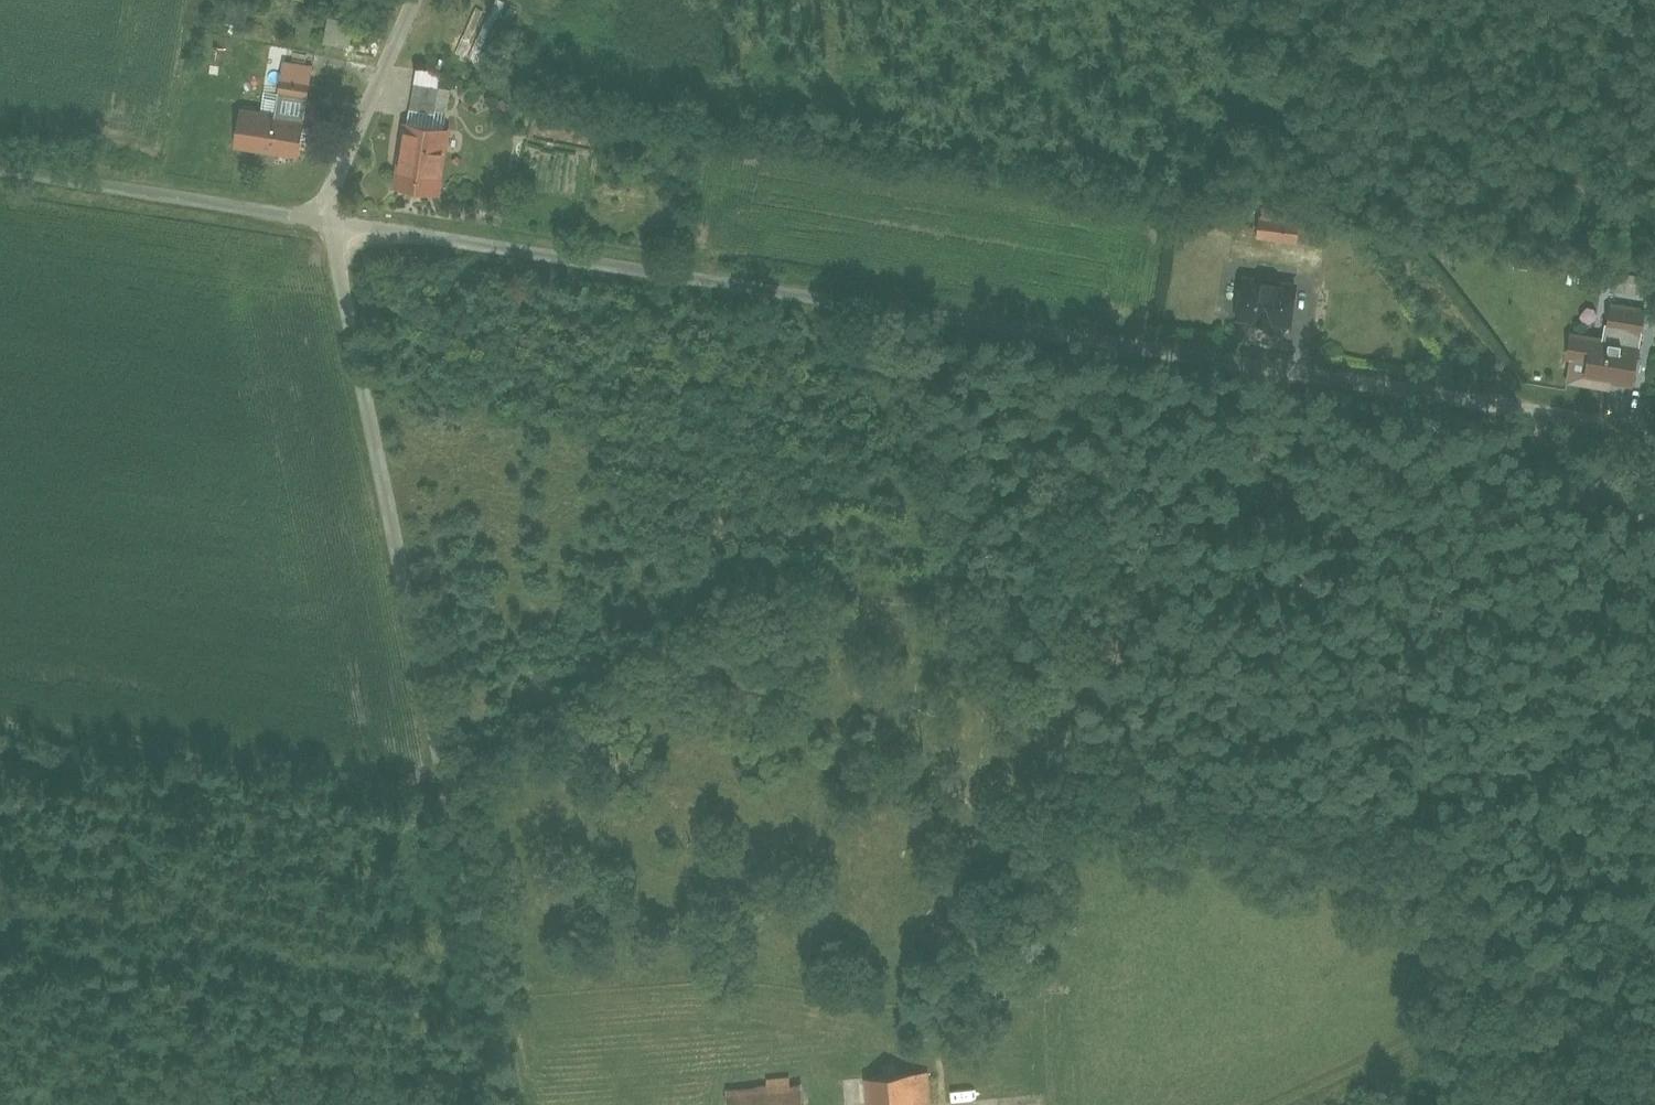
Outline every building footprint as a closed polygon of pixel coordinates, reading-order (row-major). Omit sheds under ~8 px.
[(349,45),(355,19),(329,14),(323,40),(349,45)] [(274,115),(242,110),(235,147),(299,158),(313,82),(281,77),(274,115)] [(453,130),(405,123),(395,188),(443,196),(453,130)] [(1258,238),(1299,240),(1301,208),(1260,207),(1258,238)] [(1297,286),(1240,277),(1234,318),(1291,327),(1297,286)] [(1640,344),(1589,335),(1582,376),(1633,385),(1640,344)] [(958,923),(943,916),(938,929),(953,935),(958,923)] [(869,1077),(872,1104),(919,1104),(918,1103),(937,1101),(935,1071),(869,1077)] [(729,1090),(731,1104),(805,1104),(802,1081),(729,1090)]
